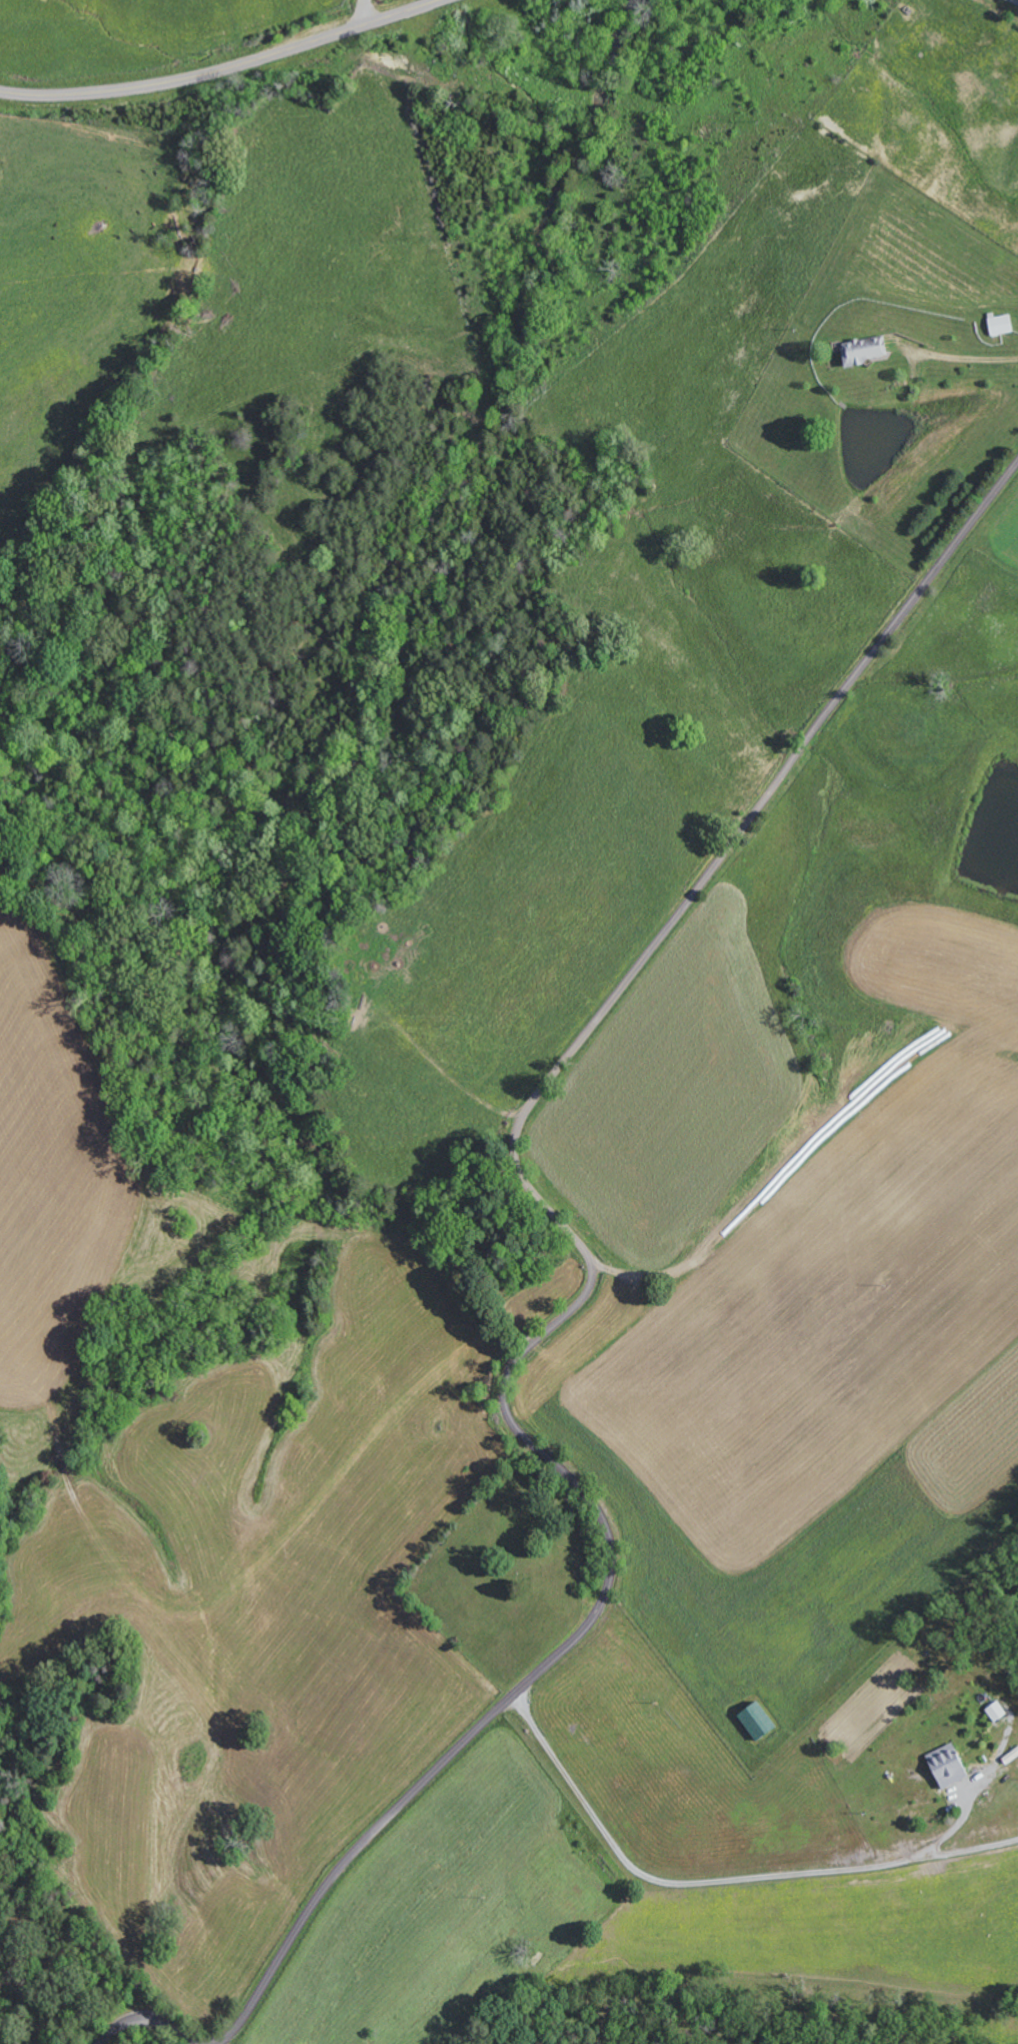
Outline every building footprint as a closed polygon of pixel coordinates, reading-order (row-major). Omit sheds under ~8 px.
[(896,357),(891,334),(847,343),(851,366),(896,357)] [(761,1743),(783,1727),(763,1701),(741,1717),(761,1743)] [(947,1791),(977,1776),(959,1741),(929,1756),(947,1791)]
